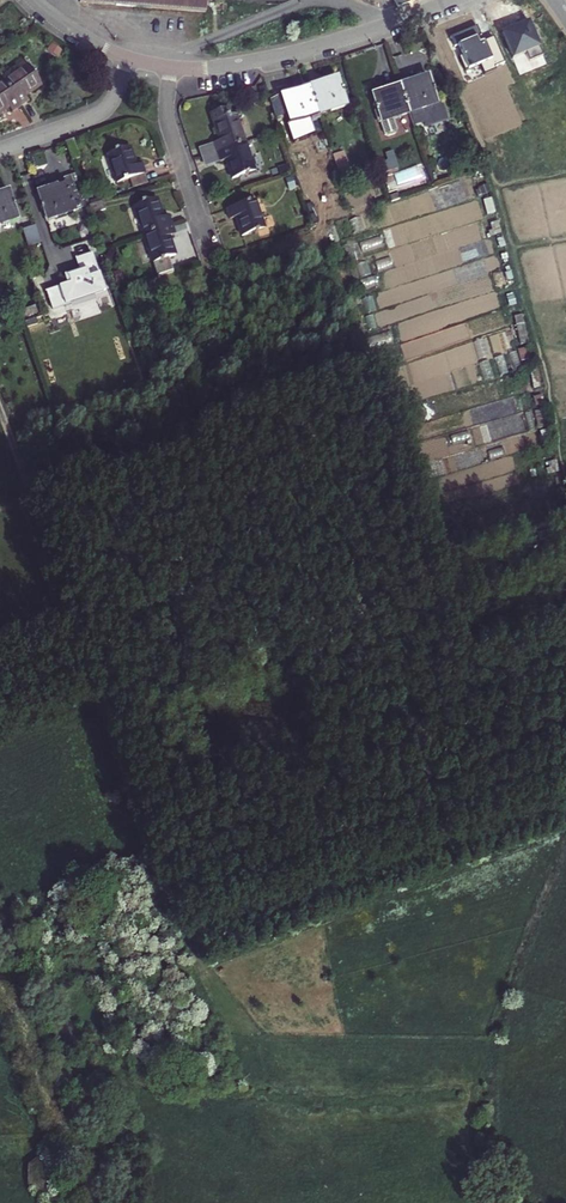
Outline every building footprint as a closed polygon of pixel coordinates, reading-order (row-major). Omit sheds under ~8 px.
[(80,3),(120,7),(206,14),(207,0),(80,0),(80,3)] [(28,65),(3,82),(20,107),(28,101),(25,97),(42,85),(28,65)] [(421,86),(430,83),(428,77),(419,80),(421,86)] [(330,87),(339,84),(337,78),(328,81),(330,87)] [(430,83),(421,86),(419,80),(400,86),(408,112),(410,111),(415,125),(424,121),(423,118),(440,113),(436,102),(430,83)] [(328,81),(309,88),(318,113),(346,104),(339,84),(330,87),(328,81)] [(3,82),(0,85),(0,114),(9,108),(12,113),(20,107),(3,82)] [(408,112),(400,86),(381,92),(383,99),(374,102),(380,121),(408,112)] [(318,113),(309,88),(290,94),(292,100),(283,103),(290,123),(318,113)] [(372,96),(374,102),(383,99),(381,92),(372,96)] [(281,97),(283,103),(292,100),(290,94),(281,97)] [(217,153),(245,143),(236,115),(213,122),(219,141),(214,143),(217,153)] [(80,159),(73,140),(66,142),(72,162),(80,159)] [(255,172),(245,143),(217,153),(220,162),(226,160),(232,179),(255,172)] [(107,155),(116,184),(130,180),(145,175),(142,165),(136,167),(130,147),(107,155)] [(386,171),(400,165),(397,156),(382,162),(386,171)] [(384,172),(391,193),(427,181),(422,163),(402,170),(401,167),(384,172)] [(64,178),(66,184),(75,211),(86,208),(75,175),(64,178)] [(147,183),(145,175),(130,180),(133,188),(147,183)] [(37,194),(46,221),(75,211),(66,184),(46,190),(45,185),(41,188),(40,189),(39,190),(38,191),(37,194)] [(10,198),(8,192),(0,194),(0,197),(1,201),(10,198)] [(17,219),(10,198),(1,201),(0,197),(0,224),(17,219)] [(134,207),(143,235),(172,226),(169,216),(163,218),(157,199),(134,207)] [(264,229),(255,200),(226,210),(229,220),(235,218),(242,237),(264,229)] [(102,201),(86,206),(89,215),(105,210),(102,201)] [(29,245),(40,241),(35,226),(24,230),(29,245)] [(172,226),(143,235),(152,264),(175,256),(169,237),(175,235),(172,226)] [(180,255),(172,258),(174,263),(190,257),(182,233),(174,236),(180,255)] [(69,284),(47,290),(53,309),(107,293),(95,251),(76,257),(80,271),(66,275),(69,284)] [(526,323),(520,324),(523,342),(529,341),(526,323)]
